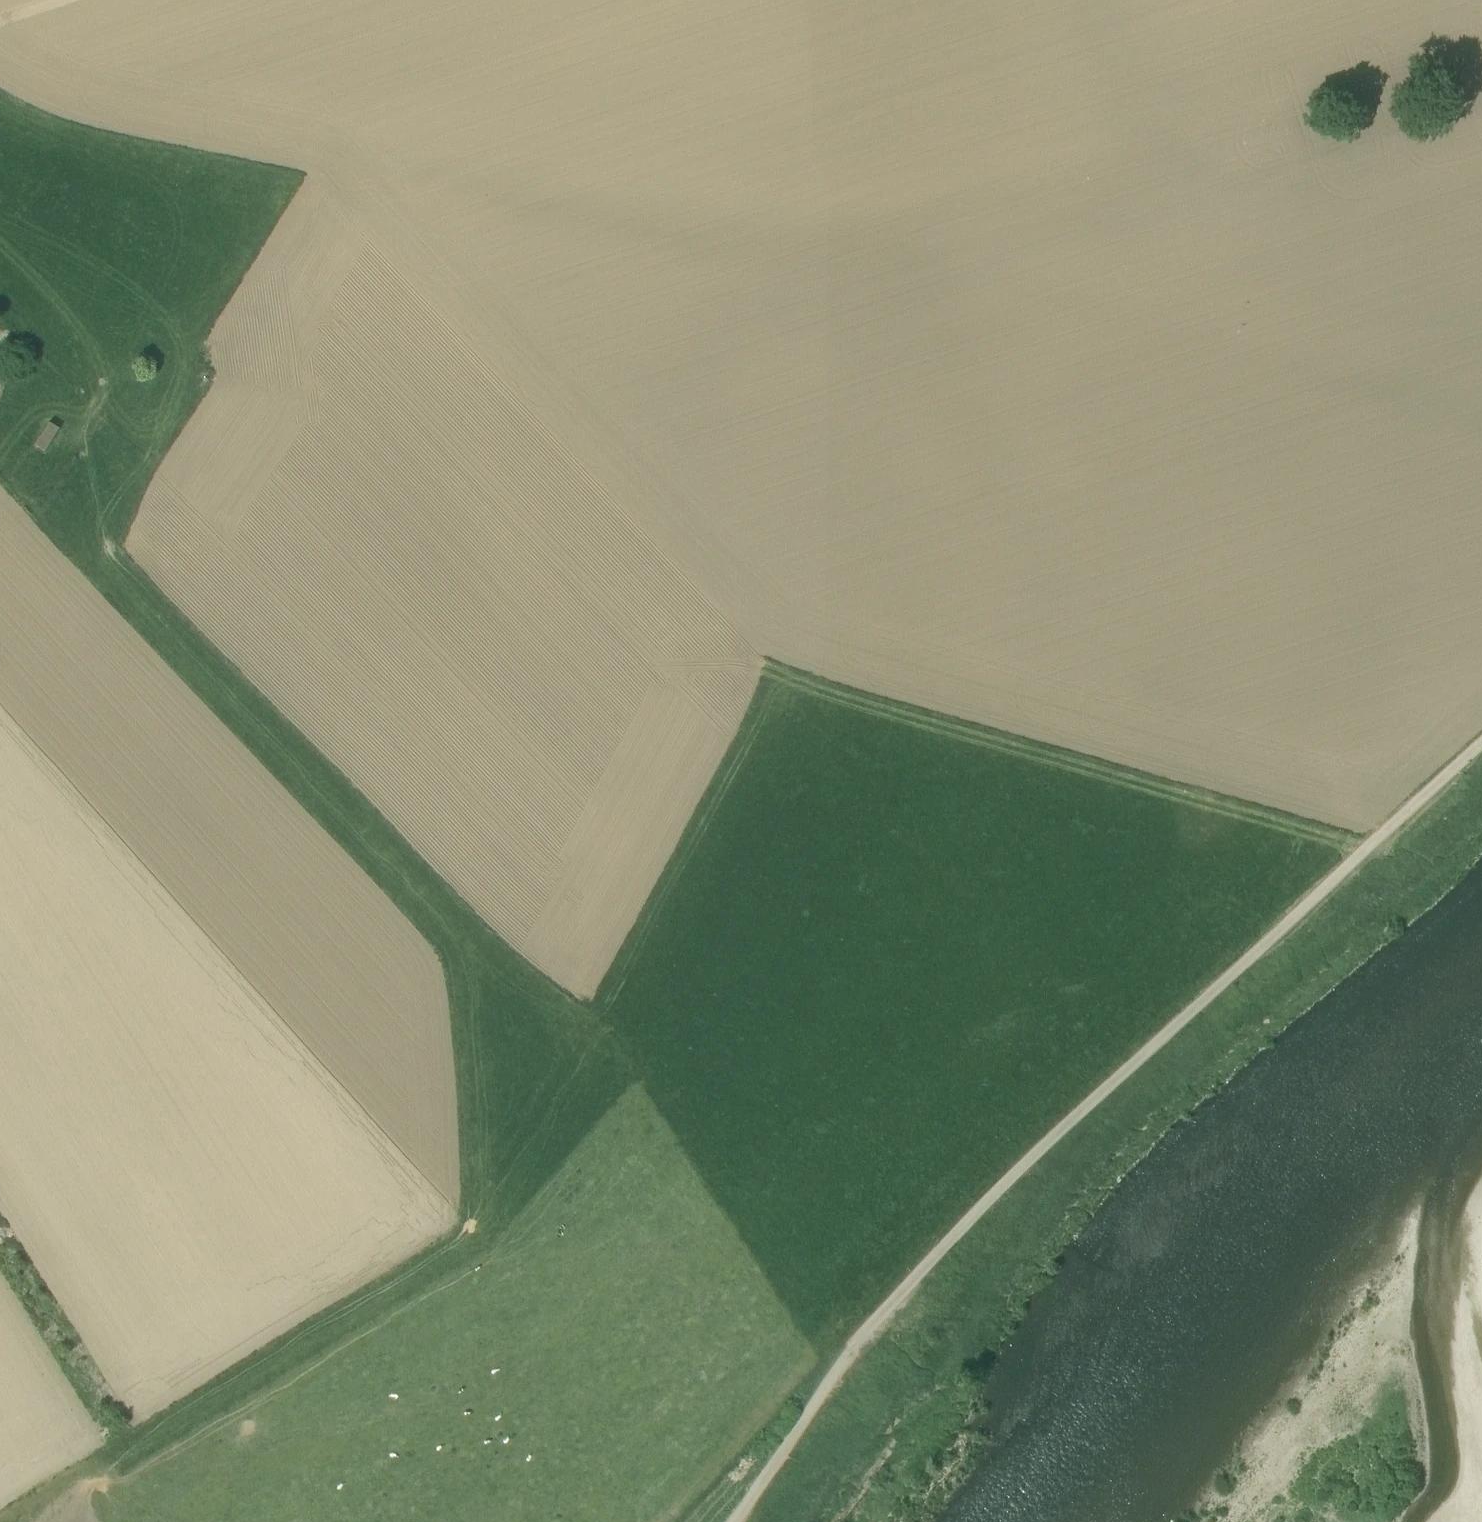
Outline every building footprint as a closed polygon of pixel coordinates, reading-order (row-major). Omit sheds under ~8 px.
[(34,442),(46,448),(60,423),(49,416),(34,442)]
